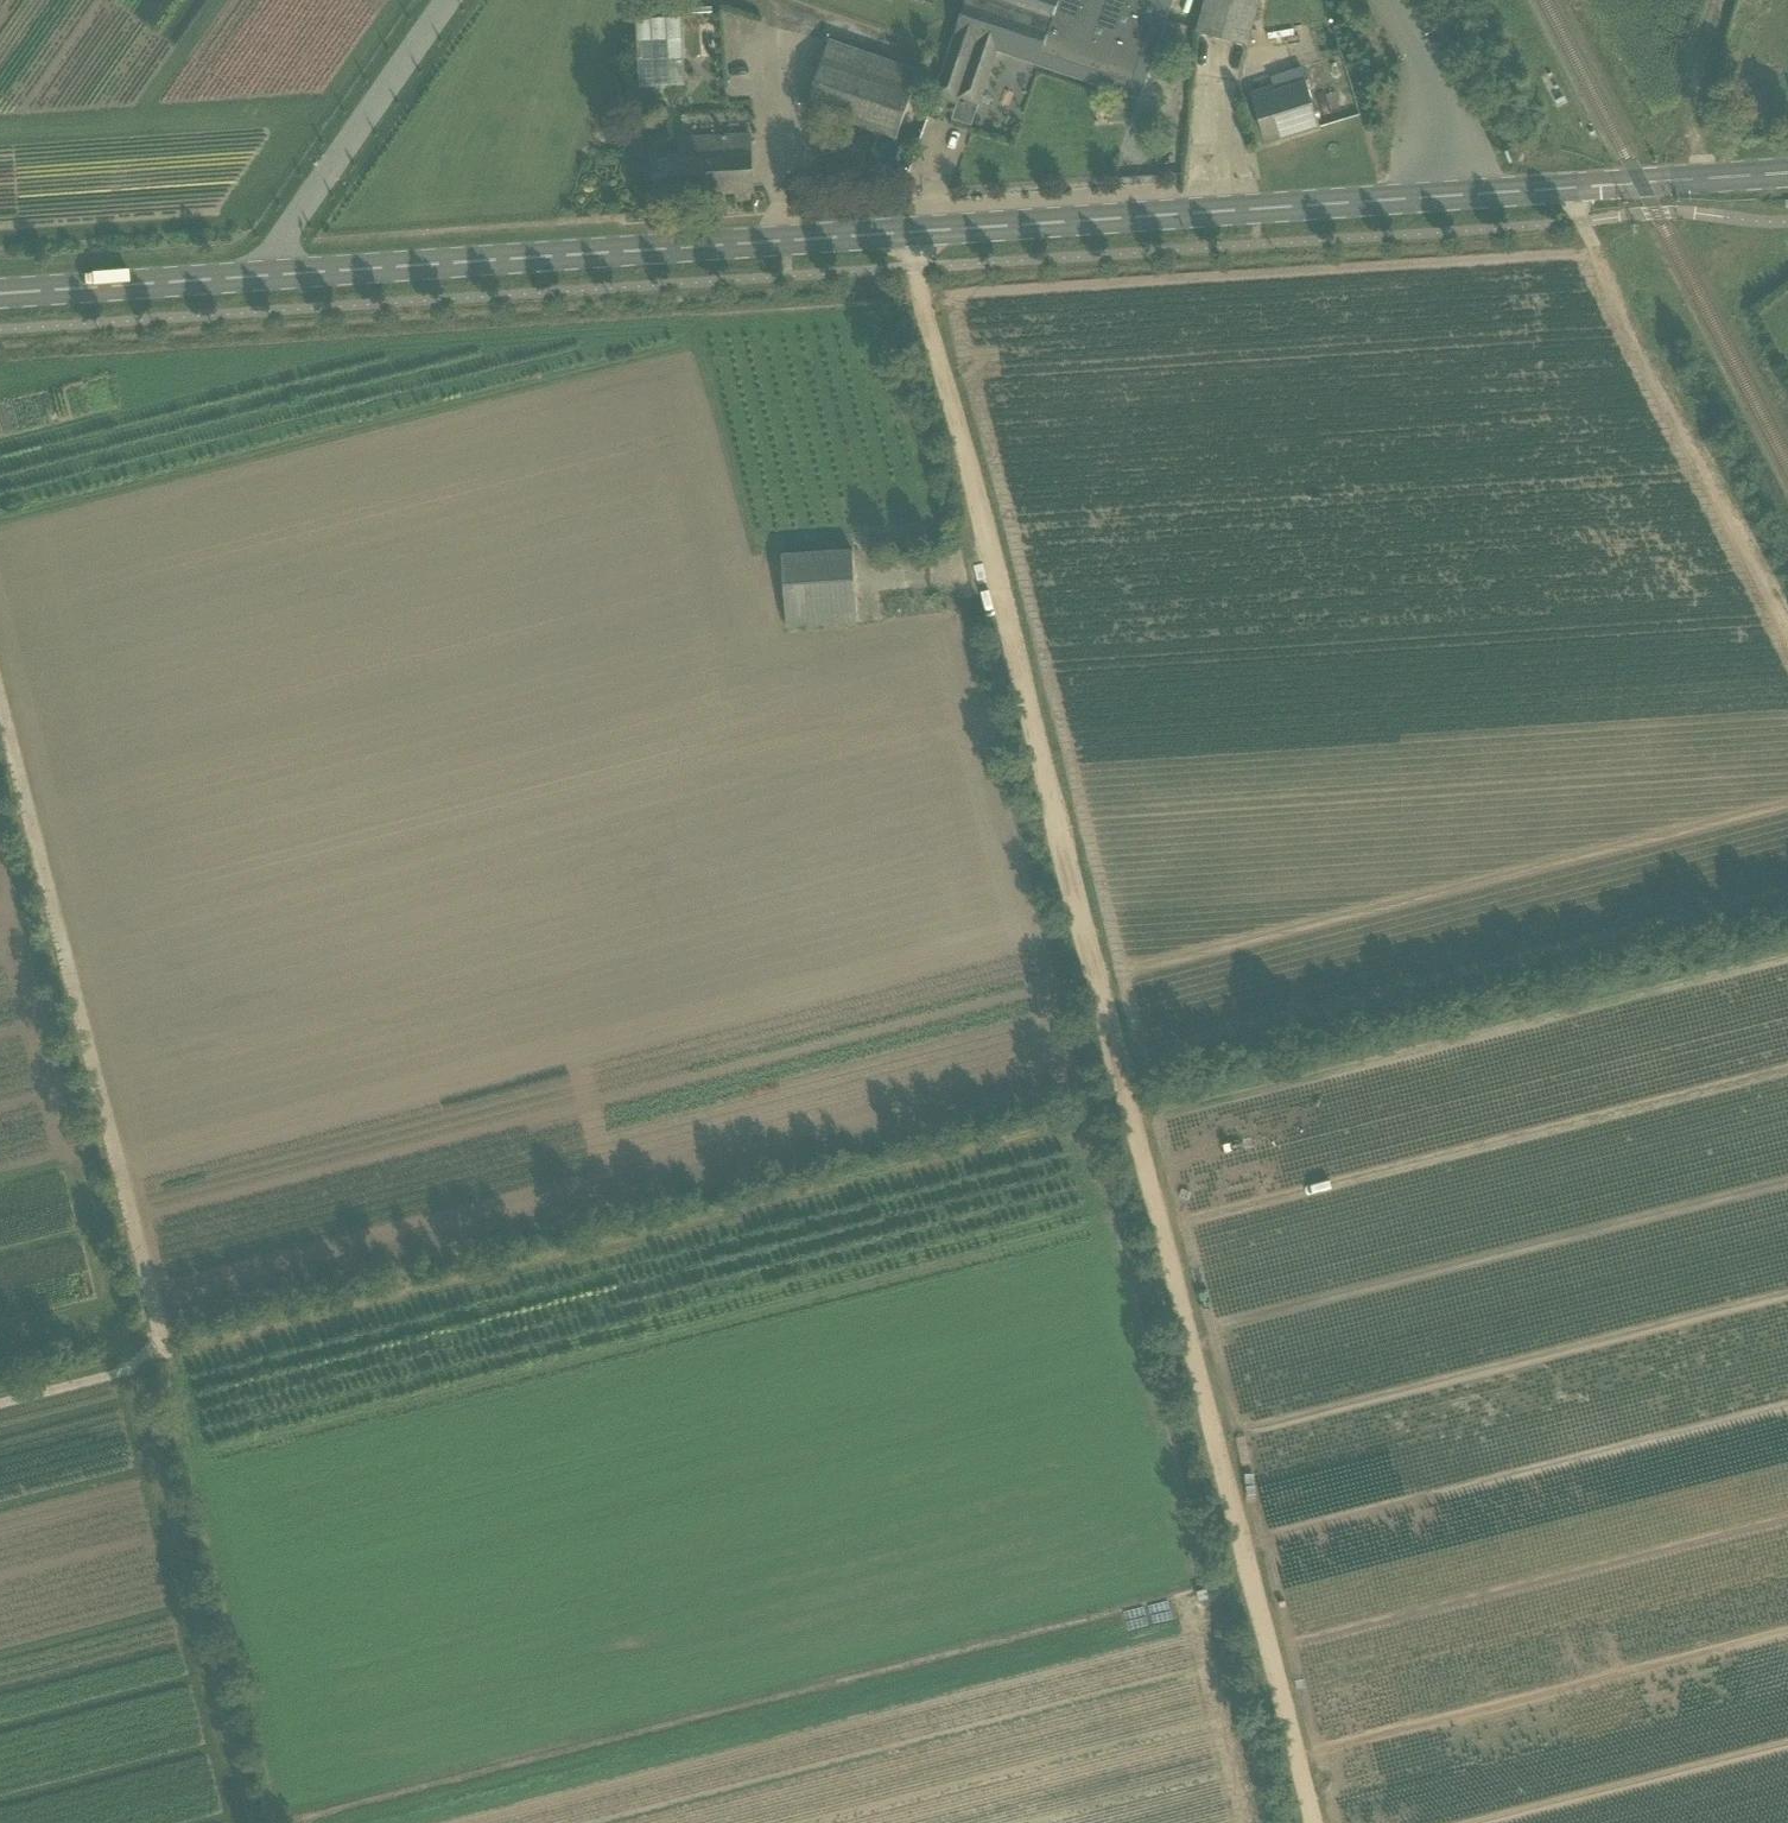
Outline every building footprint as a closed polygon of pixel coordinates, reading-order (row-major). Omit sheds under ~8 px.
[(1146,75),(1172,0),(969,0),(957,35),(999,49),(1139,97),(1146,75)] [(1248,48),(1261,0),(1207,0),(1198,34),(1248,48)] [(683,16),(635,18),(637,87),(685,85),(683,16)] [(979,107),(999,49),(957,35),(936,97),(957,104),(958,100),(979,107)] [(898,140),(905,117),(921,72),(876,57),(870,74),(824,58),(807,109),(898,140)] [(1289,138),(1321,128),(1306,82),(1275,91),(1273,86),(1250,93),(1255,107),(1265,139),(1287,132),(1289,138)] [(1109,124),(1131,121),(1129,104),(1107,106),(1109,124)] [(654,160),(657,198),(754,192),(751,136),(682,140),(683,158),(654,160)] [(854,552),(783,556),(788,627),(859,623),(854,552)]
